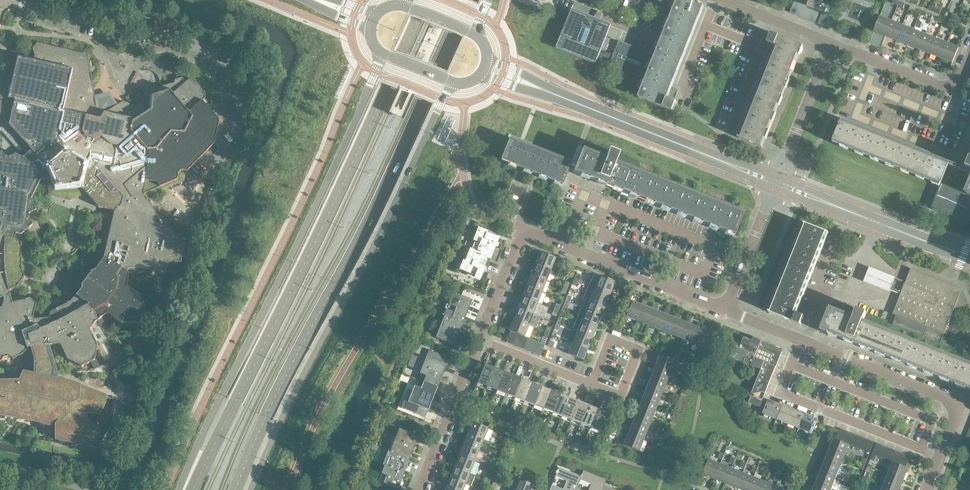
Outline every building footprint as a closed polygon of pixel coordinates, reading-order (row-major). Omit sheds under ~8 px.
[(704,6),(701,5),(702,4),(700,4),(700,5),(688,0),(678,0),(655,58),(647,78),(639,98),(673,112),(677,102),(670,100),(675,88),(672,87),(704,6)] [(818,0),(801,0),(801,1),(797,0),(795,0),(794,3),(799,6),(800,4),(815,9),(818,0)] [(796,15),(799,6),(794,3),(790,13),(796,15)] [(806,6),(800,4),(799,6),(796,15),(801,17),(806,6)] [(811,8),(806,6),(801,17),(807,19),(811,8)] [(815,9),(811,8),(807,19),(812,21),(817,10),(815,9)] [(557,48),(596,64),(611,25),(572,9),(557,48)] [(822,13),(817,10),(812,21),(818,24),(822,13)] [(823,13),(818,24),(825,26),(829,15),(823,13)] [(885,36),(891,21),(880,16),(874,31),(885,36)] [(896,40),(902,25),(891,21),(885,36),(896,40)] [(908,45),(914,30),(902,25),(896,40),(908,45)] [(919,49),(925,34),(914,30),(908,45),(919,49)] [(771,33),(771,34),(768,43),(775,46),(739,137),(738,137),(738,138),(762,147),(766,139),(770,130),(769,130),(772,122),(773,123),(776,114),(776,113),(779,105),(780,106),(783,97),(782,97),(786,88),(786,89),(790,80),(789,80),(792,72),(793,72),(797,63),(796,63),(799,55),(800,55),(803,46),(802,46),(771,33)] [(930,54),(936,39),(925,34),(919,49),(930,54)] [(941,58),(947,43),(936,39),(930,54),(941,58)] [(649,55),(650,53),(649,52),(649,53),(619,41),(609,65),(639,77),(640,77),(641,76),(647,78),(655,58),(649,55)] [(89,329),(94,323),(100,318),(107,314),(111,317),(121,324),(137,323),(145,311),(140,296),(126,286),(128,274),(166,271),(168,262),(181,263),(186,240),(175,236),(159,222),(149,199),(147,200),(144,194),(177,180),(178,175),(177,174),(181,170),(182,171),(187,171),(214,144),(219,120),(203,101),(205,99),(205,93),(194,80),(188,80),(186,82),(182,78),(175,79),(174,83),(144,90),(143,100),(133,106),(123,102),(105,112),(97,107),(88,54),(37,43),(32,48),(34,56),(34,59),(16,55),(13,70),(2,72),(0,81),(0,115),(30,149),(28,151),(28,155),(24,158),(23,157),(15,154),(10,157),(5,156),(2,152),(0,152),(0,298),(3,297),(4,299),(2,307),(0,308),(0,362),(3,358),(8,356),(13,359),(21,355),(28,349),(28,348),(31,347),(35,359),(35,367),(30,367),(28,373),(23,372),(19,381),(0,382),(0,415),(5,416),(12,417),(19,419),(34,421),(48,425),(55,426),(56,440),(90,447),(90,446),(98,448),(112,425),(117,401),(105,396),(71,382),(50,378),(52,369),(45,346),(59,345),(67,360),(81,367),(95,360),(97,345),(89,329)] [(958,48),(947,43),(941,58),(952,63),(958,48)] [(940,184),(944,172),(946,168),(947,169),(948,165),(947,165),(948,162),(842,120),(841,122),(833,141),(833,143),(840,146),(840,147),(848,150),(849,149),(856,152),(855,153),(863,156),(864,155),(871,158),(870,159),(879,162),(879,161),(886,164),(886,165),(894,168),(894,167),(901,170),(901,171),(909,174),(910,173),(917,176),(916,177),(924,180),(925,179),(932,182),(931,183),(939,186),(940,184)] [(565,171),(570,159),(539,147),(509,135),(507,137),(500,156),(499,158),(507,161),(507,162),(515,165),(515,164),(522,167),(522,168),(530,171),(530,170),(537,173),(537,174),(545,177),(546,176),(553,179),(552,180),(560,183),(561,181),(562,181),(565,171)] [(577,147),(571,163),(570,166),(574,167),(573,171),(573,172),(580,175),(580,176),(589,180),(589,179),(596,182),(596,183),(605,186),(605,185),(612,188),(612,189),(621,193),(621,192),(628,194),(628,196),(637,199),(637,198),(644,201),(644,202),(653,206),(653,204),(660,207),(660,208),(668,212),(669,211),(676,214),(675,215),(684,218),(685,217),(692,220),(692,221),(700,225),(701,223),(708,226),(707,228),(716,231),(717,230),(724,233),(723,234),(732,237),(733,235),(734,235),(741,216),(742,213),(614,162),(618,154),(608,151),(606,157),(605,159),(577,147)] [(967,194),(949,187),(952,178),(944,175),(945,173),(944,172),(940,184),(941,184),(931,207),(940,211),(969,222),(969,219),(969,195),(967,194)] [(769,312),(768,312),(800,325),(804,316),(796,313),(828,233),(828,234),(829,233),(804,223),(803,223),(768,311),(769,312)] [(471,239),(467,248),(472,250),(471,251),(489,258),(493,246),(495,247),(499,238),(486,233),(487,231),(478,227),(473,240),(471,239)] [(458,245),(455,251),(463,254),(465,247),(458,245)] [(490,259),(489,258),(471,251),(470,254),(468,253),(461,270),(467,273),(467,275),(480,280),(483,272),(485,272),(490,259)] [(540,252),(536,263),(551,269),(555,258),(540,252)] [(546,280),(551,269),(536,263),(531,274),(546,280)] [(895,276),(869,266),(863,280),(889,290),(895,276)] [(902,292),(893,314),(896,315),(892,325),(922,337),(940,344),(954,349),(955,345),(950,317),(962,289),(950,284),(911,269),(906,282),(894,277),(890,287),(902,292)] [(542,292),(546,280),(531,274),(527,286),(542,292)] [(610,292),(614,282),(614,281),(595,274),(590,285),(595,286),(610,292)] [(443,278),(440,286),(452,291),(455,283),(443,278)] [(537,303),(542,292),(527,286),(522,297),(537,303)] [(605,304),(610,292),(595,286),(590,298),(605,304)] [(442,315),(444,316),(463,323),(472,300),(453,293),(449,304),(446,303),(442,315)] [(637,321),(643,306),(641,305),(634,302),(636,297),(632,295),(629,301),(632,302),(626,317),(637,321)] [(533,314),(537,303),(522,297),(518,308),(533,314)] [(601,315),(605,304),(590,298),(586,309),(601,315)] [(648,326),(654,310),(652,309),(645,307),(647,301),(643,300),(641,305),(643,306),(637,321),(648,326)] [(665,315),(663,314),(656,311),(658,306),(654,304),(652,309),(654,310),(648,326),(659,330),(665,315)] [(596,326),(601,315),(586,309),(581,307),(577,318),(596,326)] [(528,325),(533,314),(518,308),(513,319),(528,325)] [(676,319),(674,318),(667,316),(669,310),(665,308),(663,314),(665,315),(659,330),(671,334),(676,319)] [(909,339),(863,321),(866,312),(857,309),(854,315),(854,317),(830,308),(829,310),(821,329),(822,329),(821,330),(829,333),(829,335),(837,338),(838,337),(845,340),(844,341),(853,345),(854,344),(861,347),(860,348),(870,351),(870,350),(877,353),(877,354),(885,358),(886,357),(893,359),(893,360),(902,364),(902,363),(909,366),(909,367),(917,370),(918,369),(925,372),(925,373),(933,377),(934,376),(941,378),(941,380),(950,383),(950,382),(957,385),(957,386),(966,390),(966,388),(969,390),(969,363),(909,339)] [(688,324),(685,323),(678,320),(680,315),(676,313),(674,318),(676,319),(671,334),(682,339),(688,324)] [(454,345),(463,323),(444,316),(435,338),(454,345)] [(699,328),(696,327),(689,324),(692,319),(687,317),(685,323),(688,324),(682,339),(693,343),(699,328)] [(592,337),(596,326),(577,318),(572,330),(577,331),(592,337)] [(524,336),(528,325),(513,319),(509,330),(511,331),(516,333),(522,335),(524,336)] [(698,322),(696,327),(699,328),(693,343),(704,347),(710,333),(701,329),(703,323),(698,322)] [(512,344),(516,333),(511,331),(507,342),(512,344)] [(588,348),(592,337),(577,331),(573,342),(588,348)] [(517,346),(522,335),(516,333),(512,344),(517,346)] [(527,338),(524,336),(522,335),(517,346),(523,349),(527,338)] [(754,394),(753,396),(763,399),(765,393),(782,352),(778,351),(780,348),(754,337),(752,340),(744,337),(741,345),(736,343),(730,357),(737,359),(761,369),(751,393),(754,394)] [(529,351),(533,340),(527,338),(523,349),(529,351)] [(534,353),(539,342),(533,340),(529,351),(534,353)] [(421,345),(415,342),(412,349),(419,351),(421,345)] [(544,344),(539,342),(534,353),(540,356),(544,344)] [(588,348),(573,342),(568,354),(583,360),(588,348)] [(648,367),(653,369),(654,367),(670,373),(674,362),(659,355),(655,365),(650,363),(648,367)] [(419,373),(416,379),(437,388),(443,374),(440,373),(441,372),(442,369),(443,365),(446,366),(446,365),(424,356),(423,357),(425,358),(419,372),(417,372),(419,373)] [(487,387),(495,368),(486,364),(485,363),(477,383),(478,384),(478,383),(487,387)] [(665,384),(670,373),(654,367),(653,369),(651,376),(645,374),(644,378),(649,380),(650,378),(665,384)] [(497,390),(504,372),(495,368),(487,387),(497,390)] [(506,394),(513,375),(504,372),(497,390),(506,394)] [(515,398),(523,379),(513,375),(506,394),(515,398)] [(661,395),(665,384),(650,378),(649,380),(646,387),(641,385),(639,389),(645,391),(645,389),(661,395)] [(432,401),(437,388),(416,379),(414,386),(412,385),(412,386),(413,386),(408,401),(406,400),(406,401),(418,406),(415,413),(425,417),(428,409),(426,408),(427,405),(428,405),(429,402),(429,401),(432,401)] [(524,401),(532,383),(523,379),(515,398),(524,401)] [(534,405),(541,387),(532,383),(524,401),(534,405)] [(543,409),(551,390),(541,387),(534,405),(543,409)] [(657,406),(661,395),(645,389),(645,391),(642,398),(637,396),(635,400),(640,402),(641,400),(657,406)] [(553,413),(560,394),(551,390),(543,409),(553,413)] [(562,416),(569,398),(560,394),(553,413),(562,416)] [(760,407),(763,399),(753,396),(752,395),(749,402),(760,407)] [(571,420),(579,402),(569,398),(562,416),(571,420)] [(652,418),(657,406),(641,400),(640,402),(638,410),(632,408),(631,412),(636,414),(637,411),(652,418)] [(777,419),(781,407),(782,405),(768,400),(764,408),(763,413),(764,414),(764,415),(765,415),(764,417),(770,419),(771,417),(777,419)] [(581,424),(588,405),(579,402),(571,420),(581,424)] [(590,427),(597,409),(588,405),(581,424),(590,427)] [(787,426),(793,412),(794,410),(782,405),(781,407),(777,419),(782,422),(782,424),(787,426)] [(606,413),(597,409),(590,427),(599,431),(599,432),(607,412),(606,412),(606,413)] [(800,429),(805,417),(805,415),(794,410),(793,412),(787,426),(794,429),(794,426),(800,429)] [(648,429),(652,418),(637,411),(636,414),(633,421),(628,419),(626,423),(632,425),(632,423),(648,429)] [(805,415),(805,417),(800,429),(806,431),(805,433),(811,436),(812,433),(815,425),(817,421),(816,421),(817,419),(805,415)] [(472,422),(468,433),(483,440),(488,428),(472,422)] [(643,440),(648,429),(632,423),(632,425),(629,432),(623,430),(622,434),(627,436),(628,434),(643,440)] [(405,431),(399,429),(396,437),(394,436),(394,437),(396,437),(390,451),(409,458),(411,453),(412,453),(414,450),(414,448),(413,447),(417,437),(419,437),(422,429),(408,424),(405,431)] [(841,442),(846,431),(840,428),(836,439),(836,440),(841,442)] [(847,444),(851,433),(846,431),(841,442),(847,444)] [(480,446),(483,440),(468,433),(463,444),(479,450),(483,452),(484,448),(484,447),(480,446)] [(853,446),(857,435),(851,433),(847,444),(849,445),(853,446)] [(639,451),(643,440),(628,434),(627,436),(624,443),(619,441),(617,445),(623,447),(623,445),(639,451)] [(858,449),(863,437),(857,435),(853,446),(858,449)] [(864,451),(868,439),(863,437),(858,449),(864,451)] [(844,456),(849,445),(847,444),(841,442),(836,440),(836,439),(834,439),(829,450),(844,456)] [(874,442),(868,439),(864,451),(869,453),(874,442)] [(878,456),(882,445),(877,443),(872,454),(876,456),(878,456)] [(474,462),(474,461),(479,450),(463,444),(459,456),(474,462)] [(884,458),(888,447),(882,445),(878,456),(884,458)] [(889,461),(894,450),(888,447),(884,458),(889,461)] [(654,449),(650,454),(655,458),(659,453),(654,449)] [(840,467),(844,456),(829,450),(825,461),(840,467)] [(895,463),(899,452),(894,450),(889,461),(893,462),(895,463)] [(406,465),(409,458),(390,451),(385,465),(383,464),(383,465),(385,465),(381,473),(386,475),(383,483),(398,489),(402,481),(400,480),(404,471),(405,471),(407,468),(408,465),(406,465)] [(900,465),(905,454),(899,452),(895,463),(900,465)] [(910,456),(905,454),(900,465),(906,467),(910,456)] [(474,462),(459,456),(454,467),(475,475),(479,463),(478,463),(474,461),(474,462)] [(715,478),(720,464),(709,459),(703,474),(715,478)] [(835,478),(840,467),(825,461),(820,472),(835,478)] [(908,468),(906,467),(900,465),(895,463),(893,462),(888,473),(904,479),(908,468)] [(726,483),(732,468),(720,464),(715,478),(726,483)] [(470,486),(475,475),(454,467),(450,478),(465,484),(470,486)] [(576,488),(580,480),(581,477),(580,476),(559,467),(557,471),(556,470),(556,473),(555,476),(566,481),(563,489),(558,487),(552,485),(550,489),(576,489),(576,488)] [(737,487),(743,473),(732,468),(726,483),(737,487)] [(604,485),(606,480),(583,471),(581,475),(581,474),(580,476),(581,477),(580,480),(591,484),(588,489),(601,489),(603,485),(604,485)] [(831,489),(835,478),(820,472),(816,483),(831,489)] [(754,477),(743,473),(737,487),(743,489),(749,489),(754,477)] [(904,479),(888,473),(884,485),(898,489),(899,489),(904,479)] [(518,479),(513,477),(509,489),(512,489),(531,489),(533,485),(518,479)] [(765,482),(754,477),(749,489),(762,489),(765,482)] [(465,484),(450,478),(446,489),(448,489),(463,489),(465,484)] [(776,486),(765,482),(762,489),(775,489),(776,486)]
